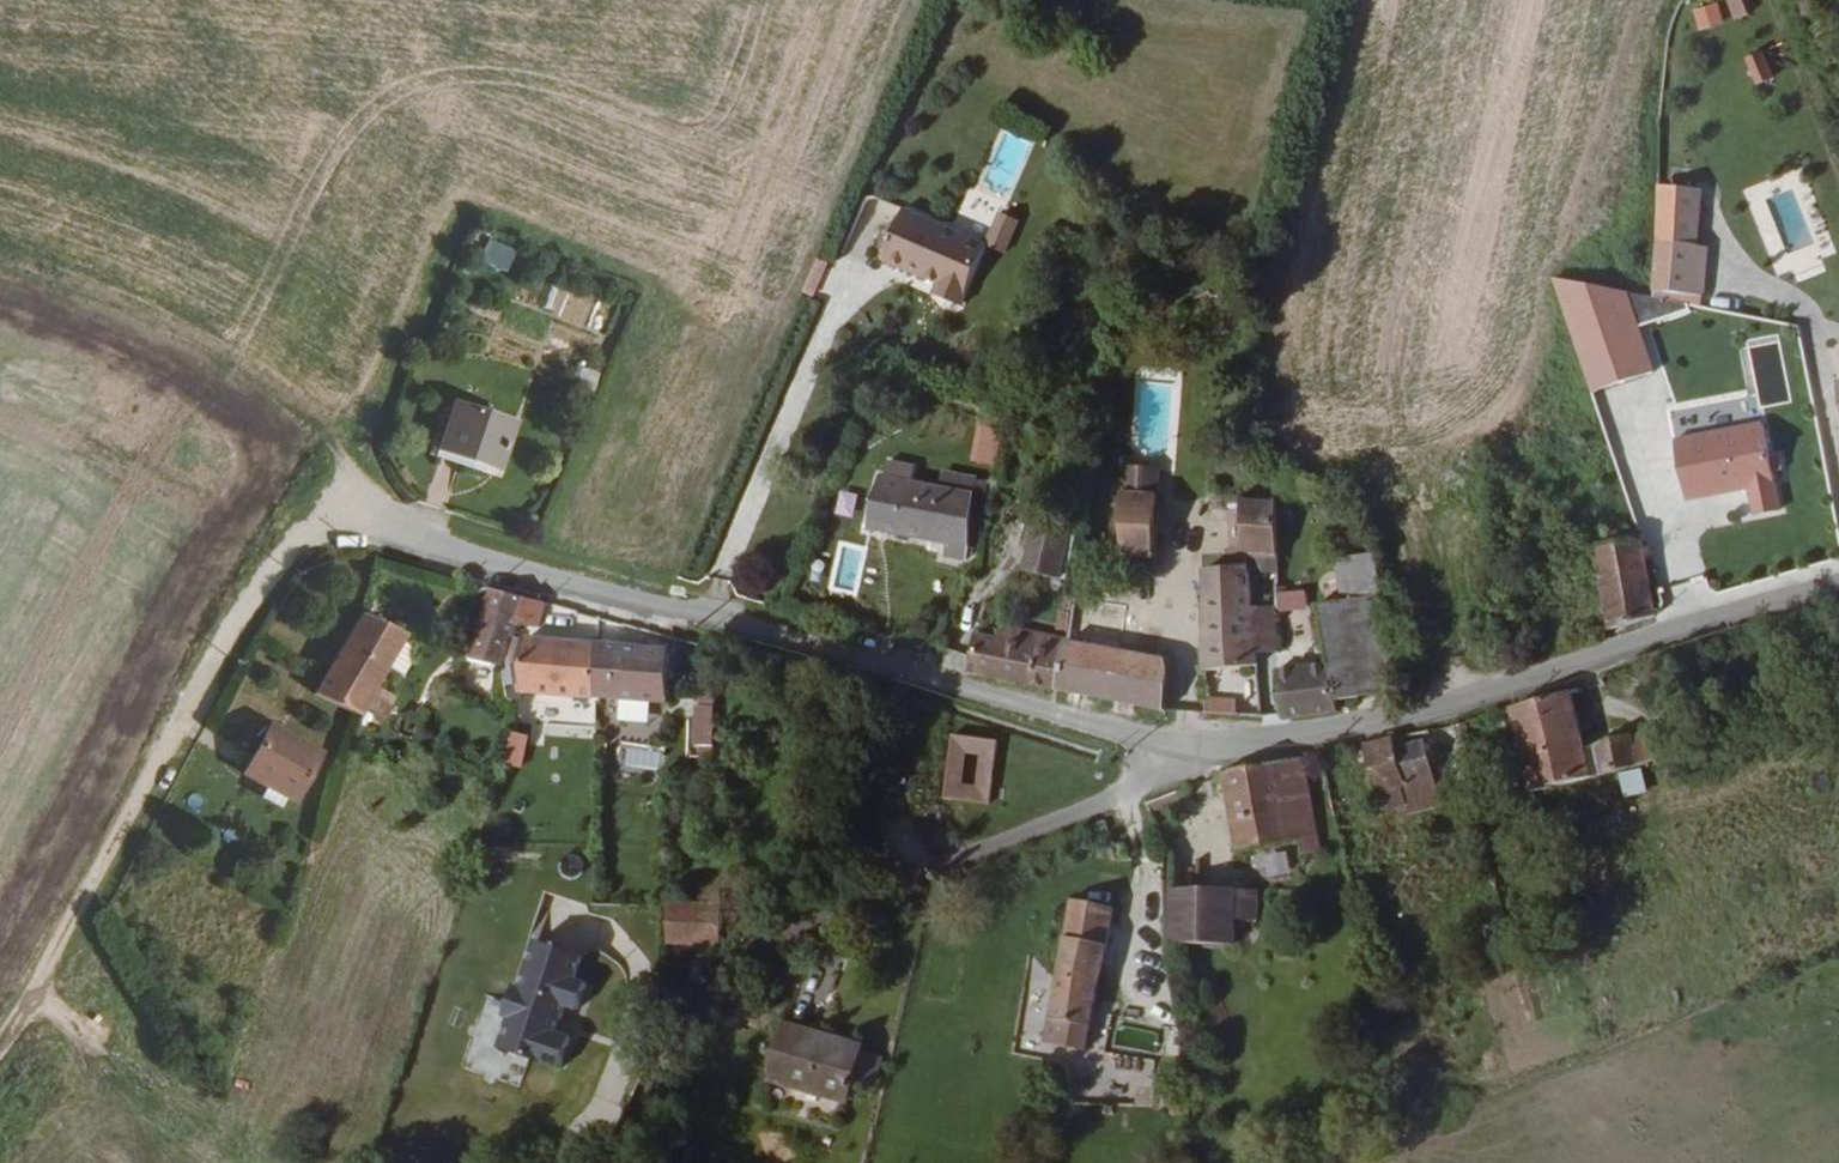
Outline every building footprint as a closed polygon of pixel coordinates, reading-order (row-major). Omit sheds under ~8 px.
[(1749,10),(1745,0),(1726,0),(1732,16),(1749,10)] [(1723,22),(1718,2),(1692,8),(1698,29),(1723,22)] [(1773,76),(1761,51),(1744,59),(1755,84),(1773,76)] [(1700,190),(1657,188),(1654,244),(1697,247),(1700,190)] [(998,214),(986,244),(1007,252),(1019,222),(998,214)] [(985,248),(900,216),(880,266),(939,289),(935,300),(961,310),(985,248)] [(483,240),(474,262),(504,274),(513,251),(483,240)] [(1697,247),(1654,244),(1650,300),(1703,305),(1709,247),(1697,247)] [(1625,294),(1550,280),(1590,393),(1652,371),(1625,294)] [(1748,344),(1757,406),(1788,401),(1779,339),(1748,344)] [(496,469),(511,424),(452,404),(437,449),(496,469)] [(1774,479),(1762,425),(1678,442),(1690,496),(1708,492),(1707,483),(1719,480),(1720,489),(1774,479)] [(1001,432),(976,428),(970,465),(994,469),(1001,432)] [(944,544),(943,554),(966,557),(975,500),(907,489),(910,470),(884,465),(881,483),(876,482),(874,490),(867,531),(944,544)] [(1157,469),(1126,467),(1124,497),(1156,499),(1157,469)] [(859,485),(842,476),(835,493),(852,501),(859,485)] [(942,478),(940,494),(975,500),(978,484),(942,478)] [(1120,556),(1152,558),(1156,499),(1124,497),(1120,556)] [(1274,550),(1271,498),(1233,500),(1237,549),(1224,550),(1225,565),(1196,567),(1200,633),(1202,667),(1227,666),(1252,664),(1251,651),(1248,610),(1244,552),(1274,550)] [(1063,582),(1072,538),(1036,531),(1025,588),(1039,590),(1042,578),(1063,582)] [(1605,630),(1652,620),(1634,540),(1587,551),(1605,630)] [(1351,596),(1322,600),(1332,665),(1277,673),(1284,716),(1339,708),(1338,698),(1399,688),(1378,556),(1346,561),(1351,596)] [(536,626),(542,604),(487,590),(468,662),(502,665),(508,637),(512,638),(516,622),(536,626)] [(1274,612),(1304,611),(1303,591),(1274,592),(1274,612)] [(1273,649),(1270,609),(1248,610),(1251,651),(1273,649)] [(357,614),(315,695),(367,722),(375,706),(365,701),(398,636),(357,614)] [(972,674),(1060,690),(1070,644),(1026,636),(1024,649),(1009,646),(1009,642),(998,639),(997,643),(979,639),(972,674)] [(524,641),(519,695),(666,706),(668,651),(595,645),(524,641)] [(1070,644),(1060,690),(1167,713),(1173,672),(1170,661),(1070,644)] [(1583,746),(1568,694),(1507,712),(1530,794),(1644,762),(1635,731),(1583,746)] [(1233,715),(1231,701),(1201,700),(1202,713),(1233,715)] [(1231,701),(1233,715),(1259,717),(1258,702),(1231,701)] [(713,707),(693,707),(692,745),(712,746),(713,707)] [(1668,755),(1659,725),(1635,731),(1644,762),(1668,755)] [(285,803),(310,755),(261,729),(236,777),(285,803)] [(500,765),(521,769),(527,737),(506,732),(500,765)] [(991,804),(997,741),(951,738),(946,800),(991,804)] [(1407,744),(1405,740),(1375,747),(1389,795),(1394,813),(1397,812),(1419,806),(1421,814),(1454,804),(1445,775),(1436,744),(1416,750),(1414,742),(1407,744)] [(1302,860),(1318,857),(1300,762),(1219,778),(1234,856),(1288,846),(1299,844),(1302,860)] [(1639,769),(1616,775),(1622,799),(1645,793),(1639,769)] [(680,845),(680,834),(668,833),(667,844),(680,845)] [(1283,854),(1262,856),(1263,876),(1285,874),(1283,854)] [(1250,923),(1264,924),(1265,894),(1176,894),(1173,948),(1240,949),(1241,930),(1250,931),(1250,923)] [(1053,1049),(1083,1055),(1113,912),(1073,904),(1050,1017),(1060,1020),(1053,1049)] [(718,944),(718,907),(667,906),(667,943),(718,944)] [(499,1045),(560,1064),(570,1033),(555,1028),(564,1003),(578,1008),(586,983),(574,979),(581,956),(533,940),(517,987),(512,985),(503,1014),(508,1016),(499,1045)] [(815,943),(799,989),(823,997),(839,951),(815,943)] [(1041,1040),(1042,1006),(1021,1005),(1020,1039),(1041,1040)] [(1053,1049),(1060,1020),(1050,1017),(1043,1047),(1053,1049)] [(861,1050),(784,1026),(767,1080),(844,1103),(861,1050)] [(607,1066),(586,1112),(611,1123),(632,1077),(607,1066)]
